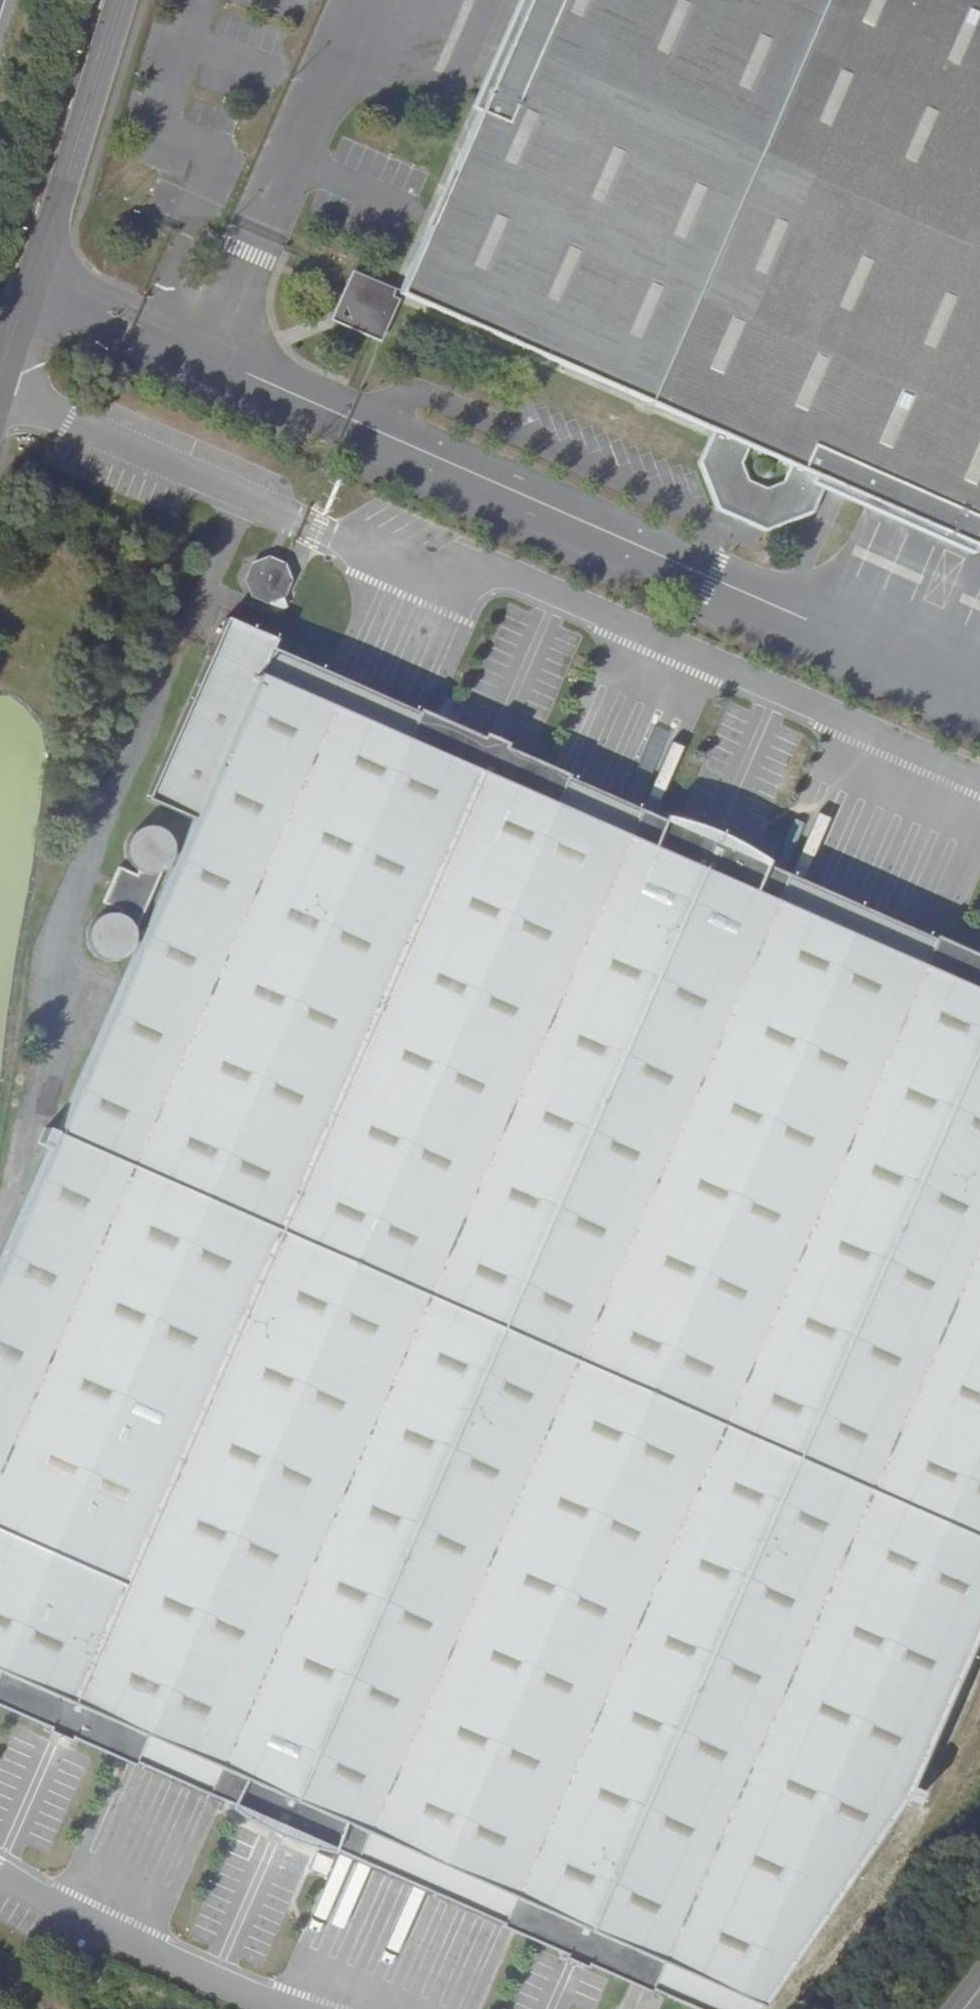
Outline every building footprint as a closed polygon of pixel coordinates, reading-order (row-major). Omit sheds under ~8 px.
[(910,515),(962,538),(979,546),(979,0),(533,0),(404,291),(715,431),(701,458),(718,508),(767,529),(815,513),(830,480),(910,515)] [(341,311),(377,327),(393,290),(357,275),(341,311)] [(284,590),(289,585),(292,578),(293,571),(291,564),(288,557),(282,553),(276,549),(268,549),(261,550),(255,554),(250,560),(248,566),(247,573),(248,581),(252,587),(257,592),(264,595),(271,596),(278,594),(284,590)] [(979,1635),(979,958),(770,864),(743,840),(723,829),(691,817),(679,815),(658,816),(506,748),(508,740),(482,729),(479,735),(336,670),(276,644),(280,635),(230,614),(150,797),(196,817),(0,1268),(0,1703),(60,1730),(232,1807),(256,1821),(278,1832),(303,1843),(344,1856),(569,1954),(568,1956),(573,1959),(593,1972),(597,1967),(691,2008),(762,2008),(911,1793),(979,1635)] [(143,866),(141,872),(121,865),(109,900),(123,905),(121,912),(109,910),(99,913),(92,920),(89,931),(89,940),(93,947),(99,953),(109,957),(118,956),(127,951),(134,944),(172,855),(173,837),(166,828),(156,822),(145,822),(136,826),(129,835),(127,844),(129,851),(132,859),(143,866)]
